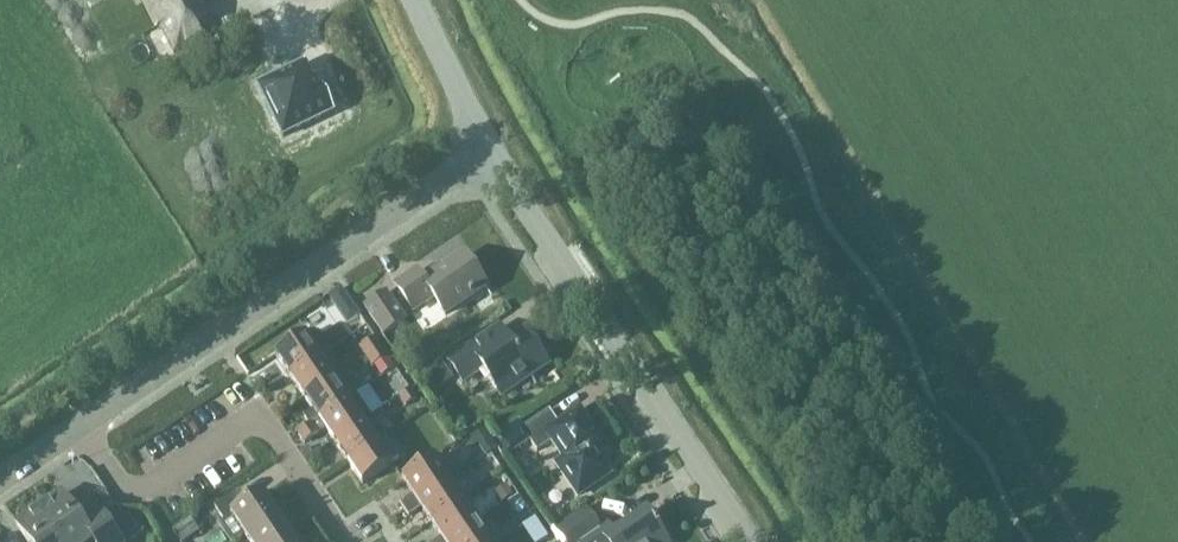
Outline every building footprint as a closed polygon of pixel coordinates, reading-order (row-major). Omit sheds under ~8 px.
[(160,26),(174,53),(217,31),(203,3),(208,0),(141,0),(155,28),(160,26)] [(303,62),(257,85),(282,137),(334,112),(321,87),(319,88),(314,77),(311,78),(303,62)] [(445,314),(485,287),(464,256),(424,283),(416,272),(395,286),(413,311),(434,297),(445,314)] [(341,289),(329,296),(339,312),(351,304),(341,289)] [(405,320),(386,292),(364,307),(383,335),(405,320)] [(535,337),(529,335),(525,330),(509,340),(501,327),(450,363),(462,381),(482,368),(501,395),(548,363),(543,356),(544,349),(535,337)] [(290,377),(319,357),(330,349),(319,334),(310,331),(275,355),(290,377)] [(365,358),(380,348),(374,339),(359,349),(365,358)] [(377,365),(387,358),(380,348),(365,358),(371,367),(373,366),(376,364),(377,365)] [(304,398),(333,379),(319,357),(290,377),(304,398)] [(376,364),(373,366),(381,378),(394,369),(387,358),(377,365),(376,364)] [(348,401),(357,395),(342,374),(334,379),(333,379),(304,398),(319,420),(348,400),(348,401)] [(399,397),(405,407),(416,399),(411,389),(399,397)] [(333,441),(371,416),(357,395),(348,401),(348,400),(319,420),(298,434),(304,443),(318,434),(317,432),(323,427),(333,441)] [(519,424),(496,439),(508,456),(530,440),(537,451),(550,442),(571,473),(564,478),(578,499),(613,474),(598,452),(605,447),(580,409),(559,423),(549,409),(522,428),(519,424)] [(376,442),(383,437),(385,437),(371,416),(333,441),(348,463),(377,443),(376,442)] [(481,425),(471,432),(478,442),(487,435),(481,425)] [(391,463),(398,459),(383,437),(376,442),(377,443),(348,463),(362,484),(391,464),(391,463)] [(402,509),(447,479),(433,457),(401,479),(411,494),(398,503),(402,509)] [(549,478),(537,491),(550,503),(562,491),(549,478)] [(462,500),(452,485),(447,479),(402,509),(407,517),(420,508),(430,522),(462,500)] [(513,495),(506,485),(494,493),(501,503),(513,495)] [(262,493),(249,502),(240,489),(214,507),(224,522),(232,516),(245,536),(277,515),(262,493)] [(39,509),(60,541),(117,541),(100,517),(82,529),(59,495),(39,509)] [(620,512),(621,499),(597,497),(596,511),(620,512)] [(477,522),(462,500),(430,522),(440,537),(432,541),(447,541),(477,522)] [(39,509),(16,524),(28,541),(60,541),(39,509)] [(657,526),(659,525),(656,520),(653,522),(647,512),(613,535),(604,521),(596,526),(586,510),(557,528),(566,541),(574,541),(576,540),(577,541),(668,541),(657,526)] [(291,536),(277,515),(245,536),(249,541),(282,541),(291,536)] [(199,530),(191,519),(173,531),(181,541),(182,541),(199,530)] [(477,522),(447,541),(490,541),(477,522)]
